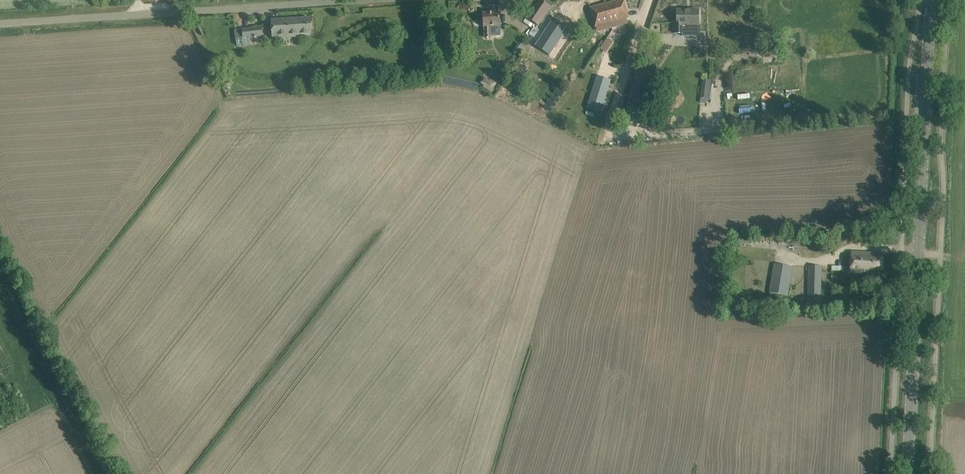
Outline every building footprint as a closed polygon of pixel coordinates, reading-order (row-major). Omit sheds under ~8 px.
[(540,0),(539,0),(527,18),(539,26),(551,7),(540,0)] [(590,8),(595,27),(629,18),(624,0),(618,0),(590,8)] [(699,33),(699,20),(698,10),(677,10),(677,23),(674,23),(674,33),(699,33)] [(500,26),(500,22),(499,12),(483,13),(484,27),(485,35),(491,34),(490,26),(500,26)] [(311,34),(311,28),(310,18),(270,20),(271,38),(295,37),(295,35),(311,34)] [(536,46),(549,55),(566,29),(553,20),(536,46)] [(261,27),(235,30),(236,39),(236,45),(250,43),(249,37),(262,36),(261,27)] [(778,39),(753,45),(753,46),(755,51),(755,52),(755,53),(780,48),(778,39)] [(519,43),(513,52),(519,56),(526,47),(519,43)] [(441,65),(451,65),(450,49),(441,50),(441,65)] [(600,112),(612,74),(599,70),(587,108),(600,112)] [(484,77),(481,82),(485,85),(484,86),(491,91),(496,83),(490,79),(490,81),(484,77)] [(708,98),(710,80),(702,79),(700,97),(708,98)] [(631,93),(623,117),(638,121),(645,98),(631,93)] [(883,254),(873,253),(851,252),(850,272),(882,273),(883,254)] [(787,295),(792,266),(774,263),(770,292),(787,295)] [(820,310),(821,266),(808,265),(807,309),(820,310)]
